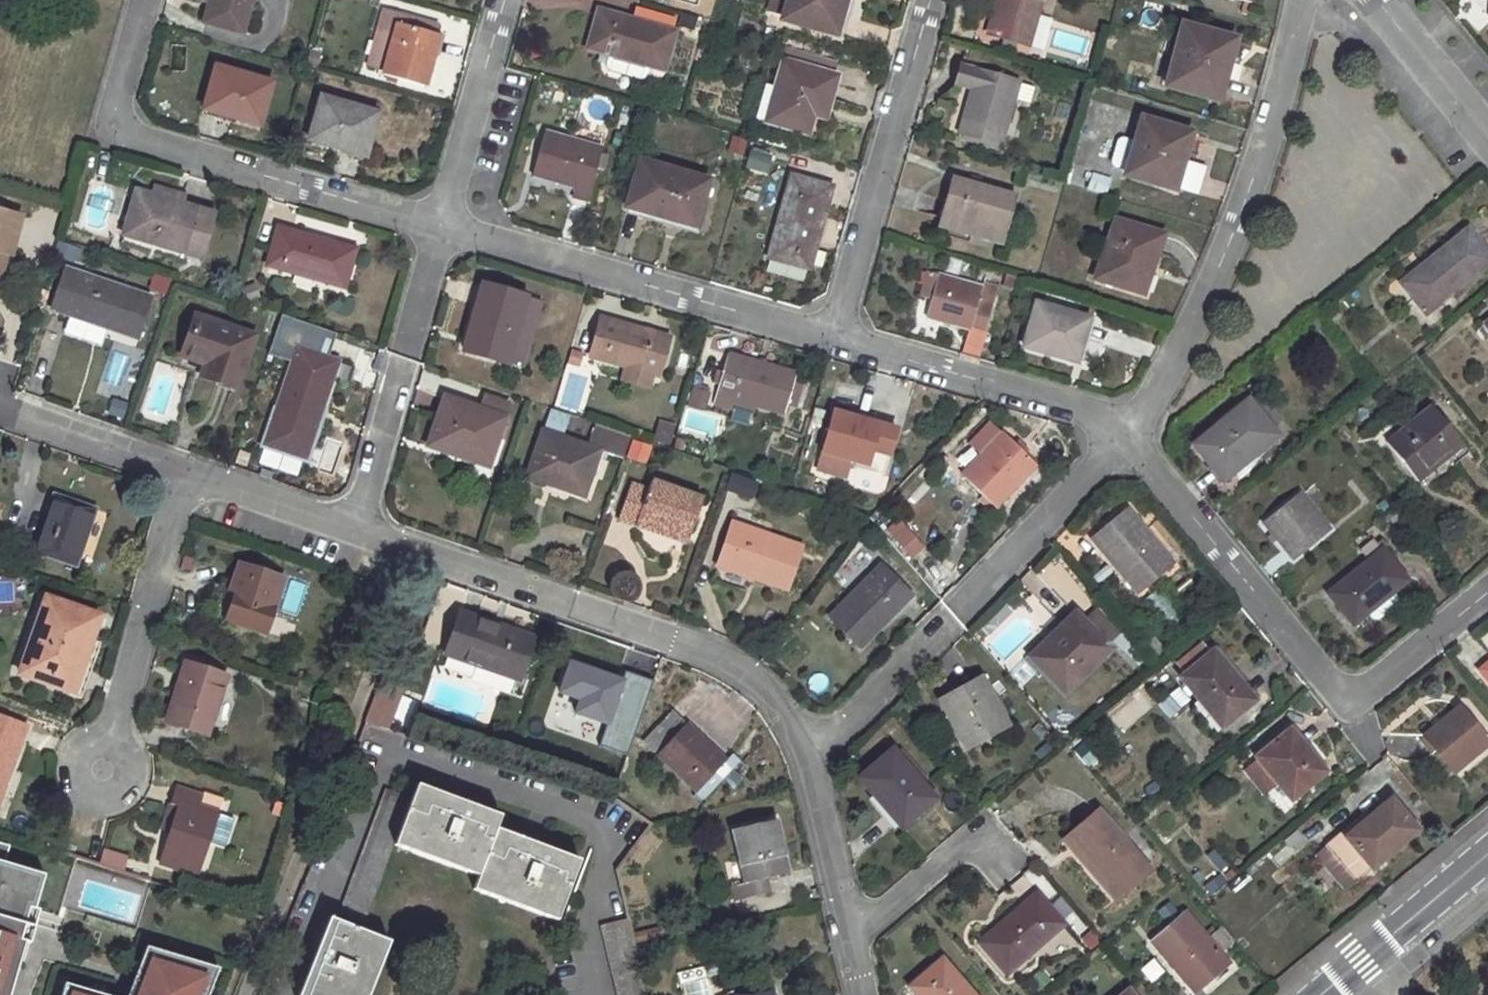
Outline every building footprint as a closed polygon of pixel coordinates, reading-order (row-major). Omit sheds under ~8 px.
[(202,23),(243,35),(254,0),(209,0),(202,23)] [(783,23),(833,37),(843,0),(790,0),(783,23)] [(989,35),(1004,40),(1018,45),(1029,48),(1042,0),(999,0),(989,35)] [(597,15),(587,50),(663,71),(674,32),(614,14),(613,19),(597,15)] [(403,15),(401,24),(413,28),(416,18),(403,15)] [(385,71),(383,76),(424,87),(439,35),(413,28),(401,24),(398,24),(394,37),(377,32),(368,66),(385,71)] [(1183,26),(1166,86),(1215,100),(1225,63),(1228,64),(1235,40),(1183,26)] [(1004,40),(1002,49),(1016,53),(1018,45),(1004,40)] [(789,50),(786,62),(830,74),(833,63),(789,50)] [(808,135),(813,116),(815,106),(827,110),(836,76),(830,74),(786,62),(784,62),(776,90),(767,123),(767,124),(808,135)] [(216,67),(204,110),(259,127),(272,83),(216,67)] [(1033,87),(963,67),(958,84),(973,88),(960,134),(1001,146),(1013,100),(1029,105),(1033,87)] [(767,123),(776,90),(766,87),(757,120),(767,123)] [(322,98),(309,141),(365,157),(378,114),(322,98)] [(815,106),(813,116),(824,120),(827,110),(815,106)] [(1143,121),(1127,177),(1172,189),(1182,156),(1186,157),(1192,134),(1143,121)] [(545,133),(532,177),(549,182),(550,178),(576,185),(573,198),(588,202),(603,150),(545,133)] [(960,134),(959,140),(999,151),(1001,146),(960,134)] [(728,154),(743,157),(746,140),(732,136),(728,154)] [(748,150),(746,171),(769,174),(772,152),(748,150)] [(641,163),(628,208),(695,227),(707,182),(641,163)] [(1106,194),(1110,178),(1092,174),(1088,189),(1106,194)] [(789,179),(785,193),(790,195),(781,228),(779,228),(771,258),(810,269),(816,248),(811,246),(813,239),(818,240),(832,188),(794,178),(794,180),(789,179)] [(968,227),(966,235),(1001,244),(1015,196),(977,185),(975,192),(970,190),(971,183),(953,178),(941,220),(968,227)] [(137,190),(123,236),(200,258),(212,214),(137,190)] [(0,209),(0,252),(0,251),(5,253),(10,254),(21,214),(0,209)] [(941,220),(939,227),(966,235),(968,227),(941,220)] [(1116,221),(1096,279),(1144,294),(1164,235),(1116,221)] [(279,227),(269,265),(345,287),(355,249),(279,227)] [(1404,287),(1426,315),(1487,264),(1487,259),(1469,232),(1426,266),(1430,271),(1424,275),(1422,273),(1404,287)] [(67,269),(53,311),(137,340),(151,298),(67,269)] [(927,272),(920,298),(932,301),(939,275),(927,272)] [(148,290),(165,294),(169,278),(152,274),(148,290)] [(939,275),(932,301),(927,318),(970,330),(985,334),(1001,280),(987,276),(983,289),(939,275)] [(475,314),(464,352),(507,364),(526,298),(488,287),(480,316),(475,314)] [(526,298),(507,364),(521,368),(541,302),(526,298)] [(1037,305),(1025,348),(1076,363),(1089,319),(1037,305)] [(197,318),(184,356),(208,364),(219,368),(216,378),(236,385),(253,336),(197,318)] [(655,375),(658,376),(668,339),(602,320),(591,356),(624,366),(655,375)] [(970,330),(963,355),(978,360),(985,334),(970,330)] [(296,347),(263,445),(306,460),(339,361),(296,347)] [(729,355),(715,403),(734,409),(735,407),(737,399),(755,405),(784,414),(787,404),(793,385),(795,375),(729,355)] [(208,364),(203,374),(216,378),(219,368),(208,364)] [(655,375),(624,366),(620,379),(652,388),(655,375)] [(793,385),(787,404),(794,406),(799,386),(793,385)] [(489,395),(483,411),(507,419),(512,404),(489,395)] [(446,397),(429,446),(448,453),(450,448),(491,462),(507,419),(483,411),(446,397)] [(737,399),(735,407),(754,412),(755,405),(737,399)] [(1249,401),(1240,408),(1245,414),(1254,407),(1249,401)] [(1223,426),(1195,448),(1223,481),(1278,437),(1254,407),(1245,414),(1240,408),(1221,424),(1223,426)] [(1432,407),(1387,443),(1419,481),(1463,445),(1432,407)] [(834,413),(823,453),(851,461),(867,467),(866,472),(884,477),(896,431),(834,413)] [(656,421),(654,442),(671,444),(673,423),(656,421)] [(543,430),(526,478),(545,484),(547,479),(585,493),(599,451),(624,459),(632,435),(595,422),(587,447),(543,430)] [(1002,434),(962,476),(997,509),(1037,467),(1002,434)] [(845,481),(851,461),(823,453),(817,472),(845,481)] [(727,473),(723,493),(753,499),(757,479),(727,473)] [(631,483),(618,520),(676,539),(684,514),(695,518),(703,497),(652,479),(648,489),(631,483)] [(54,494),(35,552),(77,566),(95,509),(54,494)] [(1302,494),(1265,526),(1294,561),(1331,530),(1302,494)] [(1140,538),(1131,527),(1139,521),(1130,509),(1092,539),(1138,595),(1175,564),(1148,532),(1140,538)] [(684,514),(676,539),(687,543),(695,518),(684,514)] [(908,562),(924,549),(901,519),(884,531),(908,562)] [(1139,521),(1131,527),(1140,538),(1148,532),(1139,521)] [(734,524),(720,566),(788,590),(802,548),(734,524)] [(1344,584),(1329,596),(1354,626),(1407,582),(1383,552),(1355,575),(1359,579),(1347,588),(1344,584)] [(238,588),(227,620),(266,633),(283,579),(241,564),(233,586),(238,588)] [(881,566),(830,617),(861,648),(911,597),(881,566)] [(1355,575),(1344,584),(1347,588),(1359,579),(1355,575)] [(84,660),(79,658),(87,639),(95,616),(47,598),(20,673),(73,692),(84,660)] [(1077,613),(1030,658),(1064,694),(1111,650),(1077,613)] [(460,614),(446,653),(519,680),(533,640),(460,614)] [(87,639),(79,658),(84,660),(73,692),(84,696),(101,644),(87,639)] [(1253,703),(1239,687),(1242,684),(1215,651),(1180,679),(1221,730),(1253,703)] [(185,662),(167,720),(208,734),(226,675),(185,662)] [(383,677),(365,722),(387,729),(404,684),(383,677)] [(982,680),(941,701),(966,749),(1007,727),(982,680)] [(1143,689),(1109,717),(1121,732),(1156,704),(1143,689)] [(672,709),(641,742),(694,793),(725,761),(672,709)] [(1424,737),(1454,774),(1487,747),(1487,744),(1460,709),(1424,737)] [(27,726),(0,716),(0,798),(27,726)] [(1291,732),(1257,761),(1291,802),(1325,774),(1291,732)] [(894,750),(859,780),(901,829),(936,800),(894,750)] [(725,761),(694,793),(701,800),(732,768),(725,761)] [(544,907),(541,914),(557,921),(579,860),(536,844),(534,852),(521,846),(523,839),(496,829),(500,816),(457,800),(454,808),(441,802),(444,795),(417,785),(411,798),(387,788),(340,912),(365,922),(395,845),(409,850),(412,843),(465,863),(463,870),(477,876),(472,889),(488,895),(491,888),(544,907)] [(175,788),(170,804),(177,806),(169,831),(158,863),(198,876),(219,814),(199,807),(202,797),(175,788)] [(444,795),(441,802),(454,808),(457,800),(444,795)] [(1393,800),(1330,851),(1357,882),(1419,832),(1393,800)] [(170,804),(162,829),(169,831),(177,806),(170,804)] [(1099,813),(1067,840),(1087,863),(1084,865),(1115,901),(1149,871),(1099,813)] [(1362,816),(1354,821),(1359,827),(1367,822),(1362,816)] [(775,821),(734,830),(746,883),(731,886),(735,900),(770,892),(766,878),(787,873),(775,821)] [(523,839),(521,846),(534,852),(536,844),(523,839)] [(412,843),(409,850),(463,870),(465,863),(412,843)] [(5,864),(10,847),(0,844),(0,994),(10,994),(25,943),(30,928),(25,926),(30,908),(35,910),(45,876),(5,864)] [(99,868),(124,872),(127,854),(102,850),(99,868)] [(491,888),(488,895),(541,914),(544,907),(491,888)] [(109,914),(131,922),(140,899),(118,890),(109,914)] [(1038,896),(981,944),(1007,974),(1063,926),(1038,896)] [(30,928),(25,943),(30,944),(39,911),(35,910),(30,908),(25,926),(30,928)] [(1186,915),(1152,944),(1187,984),(1191,981),(1199,990),(1228,964),(1221,955),(1232,945),(1219,930),(1207,941),(1186,915)] [(376,954),(383,957),(389,941),(329,917),(312,961),(319,963),(314,977),(307,974),(299,994),(360,994),(376,954)] [(601,926),(618,994),(648,994),(635,942),(633,934),(629,919),(601,926)] [(659,927),(633,934),(635,942),(662,936),(659,927)] [(218,970),(146,948),(133,983),(142,986),(139,994),(208,994),(218,970)] [(360,994),(369,994),(383,957),(376,954),(360,994)] [(312,961),(307,974),(314,977),(319,963),(312,961)] [(910,989),(916,994),(971,994),(942,961),(910,989)] [(142,986),(133,983),(127,994),(139,994),(142,986)] [(65,985),(62,994),(99,994),(65,985)] [(728,994),(774,994),(771,985),(728,994)]
